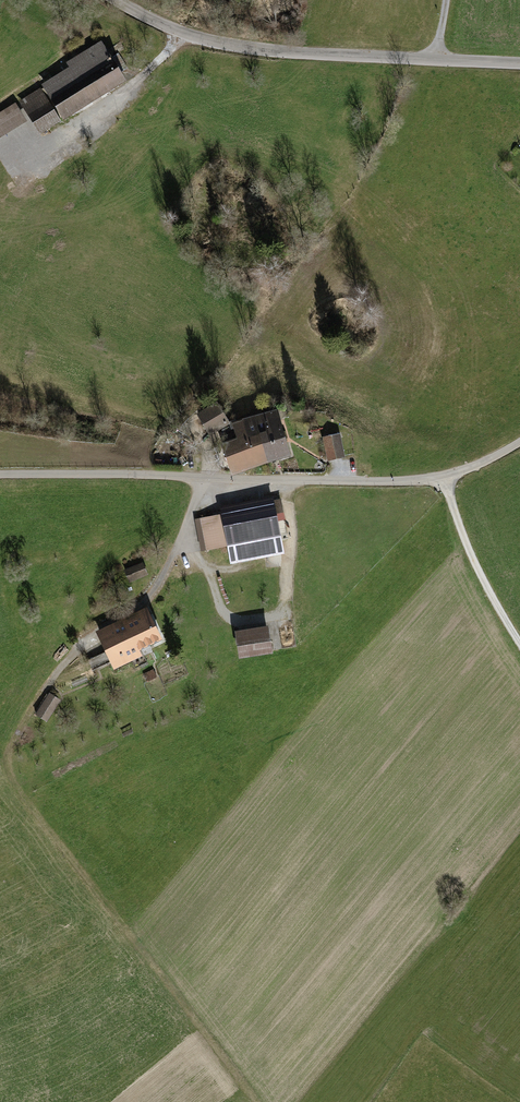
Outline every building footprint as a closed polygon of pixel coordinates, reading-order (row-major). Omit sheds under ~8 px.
[(43,88),(63,122),(127,84),(102,43),(66,64),(69,70),(42,87),(43,88)] [(40,137),(63,122),(43,88),(19,103),(40,137)] [(0,114),(0,151),(5,160),(37,140),(15,105),(0,114)] [(216,399),(196,411),(210,434),(229,422),(216,399)] [(276,408),(242,419),(248,435),(257,432),(268,462),(292,454),(276,408)] [(232,474),(268,462),(257,432),(248,435),(242,419),(232,423),(237,437),(221,443),(232,474)] [(329,460),(345,456),(340,432),(323,436),(329,460)] [(200,551),(229,546),(232,562),(284,552),(273,496),(221,506),(222,513),(193,519),(200,551)] [(143,562),(124,570),(129,583),(148,575),(143,562)] [(95,632),(114,670),(142,656),(140,651),(163,640),(147,607),(95,632)] [(269,626),(235,631),(239,659),(273,654),(269,626)] [(61,701),(49,693),(34,714),(46,722),(61,701)]
